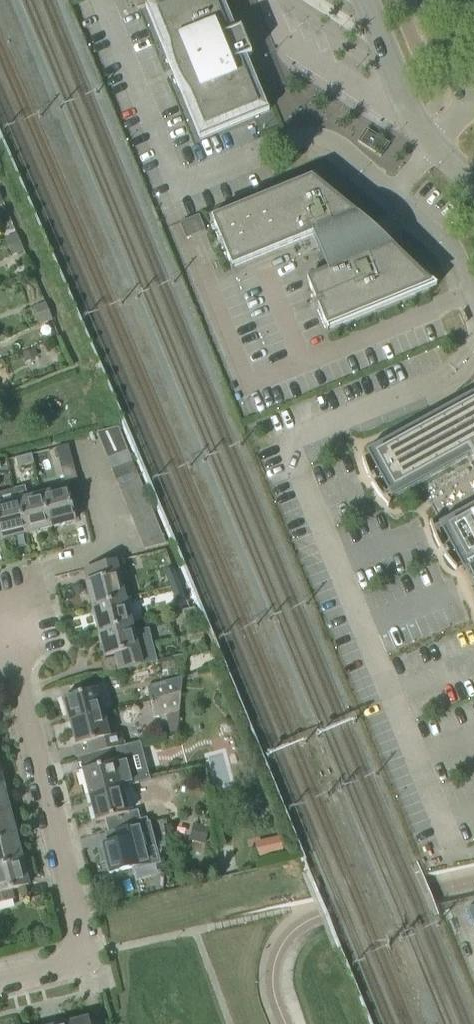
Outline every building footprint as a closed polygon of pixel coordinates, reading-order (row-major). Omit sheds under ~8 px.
[(145,6),(171,70),(174,76),(200,139),(250,119),(269,111),(247,57),(252,55),(251,51),(239,22),(234,24),(224,0),(161,0),(145,6)] [(367,132),(362,141),(380,153),(386,144),(367,132)] [(314,176),(275,192),(211,217),(232,268),(313,235),(321,254),(317,256),(320,265),(324,263),(328,271),(307,280),(328,330),(437,285),(379,234),(380,234),(377,225),(371,227),(314,176)] [(206,231),(199,215),(180,222),(187,238),(206,231)] [(11,254),(23,250),(16,234),(4,239),(11,254)] [(39,323),(51,318),(45,303),(33,307),(39,323)] [(24,353),(26,360),(38,355),(35,348),(24,353)] [(366,452),(391,498),(471,455),(473,460),(473,393),(366,452)] [(123,440),(119,428),(97,433),(103,448),(123,440)] [(123,440),(103,448),(108,459),(128,451),(123,440)] [(128,451),(108,459),(113,470),(133,462),(128,451)] [(34,463),(32,455),(16,458),(18,467),(34,463)] [(42,494),(50,527),(75,520),(72,507),(84,504),(73,464),(62,467),(67,488),(42,494)] [(142,485),(122,493),(126,504),(147,496),(142,485)] [(42,494),(27,498),(24,487),(14,489),(17,501),(18,501),(26,533),(50,527),(42,494)] [(17,501),(3,505),(0,495),(0,537),(1,540),(26,533),(18,501),(17,501)] [(151,507),(147,496),(126,504),(131,516),(151,507)] [(438,524),(463,571),(465,570),(473,565),(473,505),(438,524)] [(124,559),(96,566),(83,570),(93,606),(125,598),(119,573),(127,571),(124,559)] [(465,570),(473,586),(473,565),(465,570)] [(171,586),(179,583),(174,568),(165,571),(171,586)] [(179,583),(171,586),(177,602),(186,599),(179,583)] [(125,598),(93,606),(99,630),(132,622),(125,598)] [(196,608),(183,611),(187,625),(200,621),(196,608)] [(132,622),(99,630),(106,656),(118,653),(122,669),(157,660),(149,628),(134,632),(132,622)] [(151,700),(181,693),(182,677),(147,686),(151,700)] [(70,721),(103,713),(97,687),(63,696),(70,721)] [(181,693),(151,700),(156,718),(179,712),(181,693)] [(109,737),(103,713),(70,721),(76,744),(87,741),(90,753),(123,745),(121,734),(109,737)] [(224,733),(227,734),(231,735),(238,726),(235,719),(224,718),(220,726),(224,733)] [(86,795),(89,794),(121,786),(121,787),(138,783),(128,744),(123,745),(90,753),(94,766),(82,769),(83,771),(80,771),(86,795)] [(121,786),(89,794),(95,820),(104,818),(107,831),(124,827),(148,821),(147,818),(140,820),(137,809),(128,812),(121,787),(121,786)] [(4,787),(0,788),(0,815),(10,813),(4,787)] [(16,837),(10,813),(0,815),(0,841),(16,837)] [(103,848),(100,849),(103,862),(106,861),(110,874),(141,866),(151,863),(147,848),(155,846),(148,821),(124,827),(126,838),(102,844),(103,848)] [(193,823),(189,840),(205,844),(210,828),(193,823)] [(16,837),(0,841),(0,867),(23,861),(16,837)] [(258,861),(282,855),(278,837),(254,842),(258,861)] [(14,899),(12,890),(29,885),(23,861),(0,867),(0,903),(14,899)] [(199,865),(200,878),(209,877),(208,864),(199,865)]
